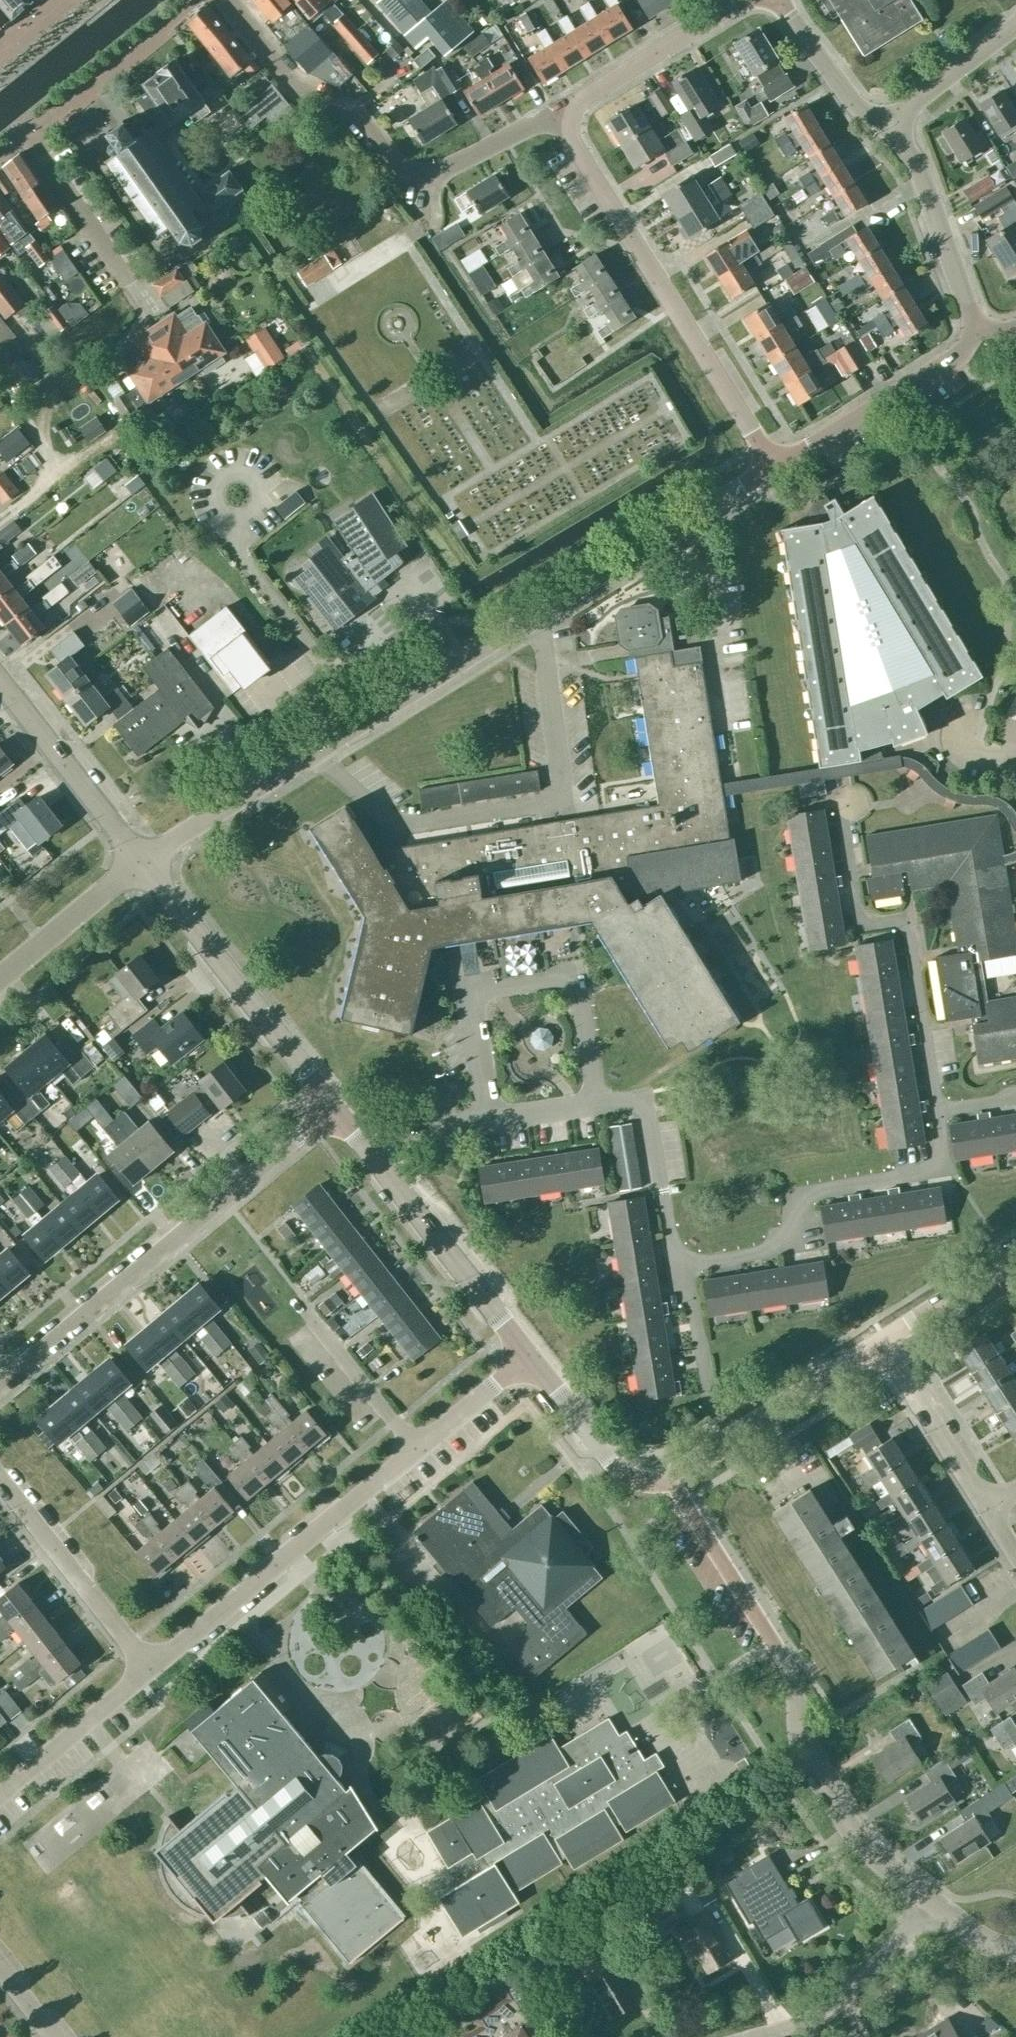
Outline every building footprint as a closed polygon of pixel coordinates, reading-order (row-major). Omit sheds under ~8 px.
[(32,2),(30,0),(0,0),(0,6),(11,19),(32,2)] [(268,19),(266,22),(308,72),(309,71),(338,87),(352,75),(333,52),(333,51),(322,38),(321,39),(288,0),(253,0),(268,19)] [(328,1),(327,0),(294,0),(310,20),(310,19),(313,22),(320,16),(320,10),(368,63),(378,54),(331,0),(329,0),(328,1)] [(428,36),(444,55),(473,31),(447,0),(444,0),(430,12),(420,0),(378,0),(377,1),(416,47),(428,36)] [(597,16),(594,17),(609,42),(632,28),(617,4),(619,3),(617,0),(606,0),(611,7),(597,16)] [(624,0),(636,20),(646,14),(643,10),(637,0),(625,0),(624,0)] [(643,10),(648,18),(674,1),(673,0),(637,0),(643,10)] [(834,16),(838,14),(864,56),(923,19),(911,0),(823,0),(834,16)] [(594,17),(597,16),(588,2),(580,7),(589,21),(575,29),(573,31),(588,55),(609,42),(594,17)] [(251,76),(260,68),(252,59),(208,4),(186,23),(231,77),(244,67),(251,76)] [(11,19),(0,6),(0,29),(11,19)] [(519,16),(528,32),(534,28),(526,12),(519,16)] [(551,44),(566,68),(588,55),(573,31),(575,29),(566,15),(559,20),(567,34),(553,43),(551,44)] [(566,68),(551,44),(553,43),(545,29),(537,33),(546,48),(529,58),(544,82),(566,68)] [(785,74),(784,75),(776,61),(778,60),(759,29),(735,43),(754,75),(756,74),(764,87),(764,88),(771,99),(792,86),(785,74)] [(482,33),(465,46),(472,54),(489,41),(482,33)] [(421,68),(435,55),(427,47),(414,60),(421,68)] [(493,67),(487,57),(476,64),(500,102),(524,88),(509,63),(491,74),(489,70),(493,67)] [(156,135),(188,112),(196,122),(211,111),(204,101),(175,61),(158,72),(159,74),(144,84),(149,91),(138,99),(157,126),(153,130),(156,135)] [(436,69),(451,92),(461,86),(446,62),(436,69)] [(500,102),(476,64),(468,69),(474,78),(479,76),(482,80),(464,91),(479,115),(500,102)] [(430,65),(409,78),(416,88),(437,75),(430,65)] [(696,67),(673,82),(690,110),(680,116),(695,139),(713,127),(705,114),(720,104),(696,67)] [(237,113),(248,126),(250,129),(266,116),(275,127),(295,111),(273,84),(237,113)] [(442,100),(440,100),(432,87),(421,94),(429,108),(409,120),(424,143),(456,123),(442,100)] [(651,126),(642,112),(655,104),(662,115),(672,109),(659,88),(649,95),(637,103),(636,102),(607,121),(621,144),(651,126)] [(1015,129),(1015,110),(1003,90),(980,104),(1001,138),(1015,129)] [(745,99),(734,105),(748,128),(769,114),(761,101),(751,107),(745,99)] [(774,138),(780,148),(818,124),(805,105),(785,117),(794,131),(787,135),(785,132),(774,138)] [(942,132),(944,136),(939,139),(948,154),(954,150),(960,162),(988,144),(982,134),(977,137),(965,118),(942,132)] [(162,143),(156,135),(153,130),(153,127),(151,126),(151,128),(144,126),(144,122),(142,123),(143,126),(138,129),(136,128),(135,130),(138,131),(138,136),(136,134),(135,135),(127,124),(128,122),(127,121),(126,122),(124,120),(121,122),(123,124),(111,132),(109,130),(107,132),(108,134),(107,136),(108,137),(110,136),(114,143),(110,146),(109,150),(112,154),(115,154),(107,160),(103,158),(103,161),(106,162),(116,176),(115,177),(116,179),(118,178),(126,190),(124,192),(126,193),(128,192),(136,205),(135,206),(136,208),(138,207),(146,219),(145,220),(146,222),(148,221),(150,223),(148,225),(154,233),(155,232),(158,235),(158,238),(160,237),(160,235),(166,235),(166,239),(168,238),(168,235),(174,235),(174,233),(180,241),(180,243),(182,244),(183,241),(192,243),(192,246),(194,247),(195,242),(200,238),(203,240),(205,238),(201,235),(204,225),(207,226),(235,206),(235,204),(247,195),(244,190),(230,170),(202,190),(198,185),(195,186),(194,185),(193,186),(185,174),(186,173),(185,170),(183,172),(175,160),(176,159),(174,157),(173,158),(164,146),(166,144),(164,142),(162,143)] [(780,148),(785,156),(796,149),(794,146),(800,142),(809,157),(830,144),(818,124),(780,148)] [(677,127),(659,139),(651,126),(621,144),(636,166),(663,149),(672,163),(692,150),(686,140),(677,127)] [(752,132),(739,140),(746,151),(759,143),(752,132)] [(730,143),(709,155),(716,166),(736,153),(730,143)] [(809,157),(817,170),(811,174),(809,170),(798,177),(804,186),(842,163),(830,144),(809,157)] [(985,153),(992,163),(999,159),(992,149),(985,153)] [(41,229),(52,220),(48,214),(59,205),(23,152),(4,167),(40,219),(36,223),(41,229)] [(842,163),(804,186),(809,194),(820,188),(818,184),(824,181),(833,195),(854,183),(842,163)] [(0,170),(0,190),(4,195),(14,188),(0,170)] [(495,174),(467,192),(455,200),(462,211),(474,204),(480,214),(509,196),(495,174)] [(726,185),(720,176),(708,184),(710,188),(703,192),(692,175),(663,193),(676,216),(726,185)] [(989,175),(964,190),(971,202),(996,186),(991,178),(989,175)] [(1015,198),(1015,178),(1007,183),(1015,198)] [(833,195),(841,209),(835,213),(833,209),(822,216),(828,225),(845,214),(846,215),(866,203),(854,183),(833,195)] [(719,202),(731,194),(726,185),(676,216),(683,226),(680,227),(679,230),(684,237),(687,238),(689,236),(690,238),(720,220),(709,203),(716,198),(719,202)] [(1015,223),(1015,222),(1015,203),(1005,186),(975,205),(983,218),(1001,206),(1004,212),(998,216),(1006,228),(988,239),(1010,274),(1015,270),(1015,225),(1015,223)] [(0,191),(0,227),(19,253),(27,248),(40,265),(50,258),(14,210),(0,191)] [(759,192),(739,204),(745,215),(765,202),(759,192)] [(766,204),(746,216),(753,226),(773,214),(766,204)] [(532,234),(519,213),(500,225),(508,238),(494,247),(499,255),(513,246),(532,234)] [(879,246),(866,226),(845,239),(846,239),(828,250),(834,259),(845,252),(843,248),(849,245),(858,259),(879,246)] [(445,231),(432,239),(439,250),(452,242),(445,231)] [(757,251),(745,231),(728,242),(727,240),(704,254),(718,275),(755,253),(757,251)] [(11,246),(0,232),(0,255),(11,246)] [(527,267),(545,255),(532,234),(513,246),(522,259),(507,268),(512,276),(526,267),(527,267)] [(778,240),(756,254),(760,262),(783,247),(796,268),(803,263),(787,235),(778,240)] [(891,265),(879,246),(858,259),(867,273),(860,277),(858,273),(847,280),(853,289),(891,265)] [(66,253),(51,264),(57,271),(71,261),(66,253)] [(760,262),(756,254),(755,253),(718,275),(731,297),(754,283),(743,266),(747,264),(751,268),(760,262)] [(297,271),(306,286),(334,268),(324,254),(297,271)] [(535,280),(520,289),(525,297),(539,288),(540,289),(559,277),(545,255),(527,267),(535,280)] [(585,280),(571,289),(576,296),(589,287),(589,288),(608,276),(594,255),(576,266),(585,280)] [(463,261),(469,270),(476,265),(470,257),(463,261)] [(779,270),(784,278),(792,273),(787,265),(779,270)] [(858,298),(869,291),(867,288),(873,284),(882,297),(903,285),(891,265),(853,289),(858,298)] [(785,279),(794,294),(814,281),(805,266),(785,279)] [(170,306),(194,290),(186,279),(183,280),(176,269),(153,284),(160,295),(162,293),(170,306)] [(24,303),(4,278),(5,277),(0,270),(0,308),(7,317),(15,310),(26,323),(27,322),(35,316),(24,302),(24,303)] [(589,317),(602,308),(603,309),(621,297),(608,276),(589,288),(597,301),(584,309),(589,317)] [(843,295),(853,289),(847,280),(838,286),(843,295)] [(877,328),(915,304),(903,285),(882,297),(891,312),(885,316),(883,313),(872,319),(877,328)] [(489,303),(494,312),(503,306),(497,297),(489,303)] [(603,309),(611,321),(598,330),(603,338),(616,329),(617,330),(635,318),(621,297),(603,309)] [(815,304),(825,321),(836,314),(825,298),(815,304)] [(767,302),(743,317),(757,339),(795,315),(789,306),(780,311),(782,317),(778,320),(767,302)] [(927,324),(915,304),(877,328),(883,337),(894,330),(891,327),(898,323),(906,337),(927,324)] [(44,311),(59,331),(68,325),(53,305),(44,311)] [(175,318),(173,315),(154,327),(185,376),(200,366),(206,374),(225,361),(220,353),(223,351),(204,323),(203,324),(199,319),(198,320),(190,308),(175,318)] [(757,339),(770,360),(794,346),(784,329),(788,326),(792,331),(801,325),(795,315),(757,339)] [(8,328),(0,317),(0,334),(8,328)] [(246,339),(266,369),(285,356),(264,326),(246,339)] [(185,376),(154,327),(134,340),(136,342),(121,352),(129,364),(128,365),(132,371),(131,372),(140,385),(127,394),(126,392),(115,399),(131,425),(142,417),(136,407),(149,399),(185,376)] [(829,340),(817,347),(823,356),(835,349),(829,340)] [(849,342),(837,349),(851,371),(863,364),(849,342)] [(784,382),(822,359),(816,349),(807,355),(809,360),(805,363),(794,346),(770,360),(784,382)] [(12,363),(2,348),(0,349),(0,370),(12,363)] [(819,374),(828,368),(822,359),(784,382),(797,404),(821,389),(811,372),(815,369),(819,374)] [(55,404),(21,427),(44,462),(78,439),(55,404)] [(79,428),(88,442),(105,430),(96,416),(79,428)] [(7,499),(18,490),(3,471),(0,473),(0,490),(7,499)] [(291,514),(307,499),(297,487),(280,503),(291,514)] [(357,610),(372,598),(368,592),(405,563),(395,550),(404,544),(371,493),(355,504),(356,506),(333,520),(352,549),(341,558),(327,540),(313,551),(317,557),(305,566),(309,572),(296,582),(333,629),(349,616),(350,618),(358,612),(357,610)] [(835,497),(828,501),(823,493),(821,495),(819,496),(816,499),(815,502),(812,505),(811,508),(810,511),(810,514),(809,516),(809,519),(809,521),(810,523),(781,527),(819,766),(883,756),(880,744),(892,740),(894,745),(928,732),(917,707),(943,691),(947,697),(983,675),(874,494),(844,512),(835,497)] [(2,547),(1,546),(11,538),(21,530),(13,520),(0,530),(0,549),(2,547)] [(13,586),(5,577),(18,567),(18,566),(36,551),(28,542),(10,557),(12,559),(0,569),(0,596),(13,586)] [(69,576),(77,586),(97,571),(89,560),(69,576)] [(41,564),(32,571),(34,574),(41,581),(50,574),(41,564)] [(60,570),(49,579),(55,586),(66,577),(60,570)] [(0,596),(0,616),(6,623),(28,606),(21,597),(34,587),(41,581),(34,574),(28,579),(15,589),(13,586),(0,596)] [(28,606),(6,623),(22,644),(45,627),(37,617),(50,607),(56,601),(51,594),(44,599),(31,609),(28,606)] [(87,605),(83,599),(77,604),(82,610),(87,605)] [(140,601),(121,615),(130,626),(149,612),(140,601)] [(649,602),(621,606),(614,615),(619,644),(628,650),(629,658),(633,658),(656,803),(374,852),(345,807),(346,806),(345,805),(310,828),(311,829),(313,828),(367,915),(343,1016),(341,1015),(341,1017),(411,1034),(412,1032),(410,1032),(430,945),(592,920),(670,1045),(668,1046),(669,1048),(682,1040),(689,1051),(711,1037),(712,1038),(740,1021),(660,894),(721,884),(721,883),(739,879),(733,836),(730,837),(723,793),(721,781),(702,660),(703,660),(701,645),(674,649),(668,616),(659,617),(658,609),(649,602)] [(267,660),(269,663),(270,662),(226,605),(189,634),(233,691),(241,685),(239,682),(248,674),(267,660)] [(676,617),(678,628),(697,625),(695,614),(676,617)] [(64,699),(88,680),(69,655),(83,644),(72,630),(49,649),(59,662),(45,674),(64,699)] [(192,722),(212,706),(166,646),(141,666),(158,687),(132,707),(125,698),(116,706),(115,704),(110,709),(111,711),(112,710),(118,719),(112,724),(137,755),(187,716),(192,722)] [(727,652),(728,663),(745,662),(744,651),(727,652)] [(107,706),(110,709),(115,704),(116,706),(125,698),(116,686),(102,697),(88,680),(64,699),(84,724),(107,706)] [(13,762),(0,747),(0,772),(13,762)] [(721,781),(723,793),(799,781),(823,777),(899,764),(901,764),(903,765),(905,765),(907,766),(909,766),(911,767),(912,768),(914,770),(915,771),(917,772),(918,774),(921,778),(925,783),(930,787),(934,790),(939,793),(944,796),(950,799),(956,801),(962,802),(969,803),(975,803),(982,803),(984,803),(986,803),(988,803),(991,804),(993,805),(995,806),(997,807),(998,808),(1000,810),(1002,811),(1003,813),(1005,815),(1015,834),(1015,814),(1013,809),(1012,807),(1010,804),(1007,802),(1005,800),(1002,798),(999,797),(997,795),(994,794),(991,793),(987,793),(984,792),(981,792),(976,793),(972,793),(967,793),(962,792),(957,791),(953,789),(948,787),(943,784),(938,781),(934,777),(930,773),(926,768),(924,766),(921,764),(919,762),(916,760),(913,758),(911,757),(907,756),(904,755),(901,755),(898,755),(898,754),(883,756),(819,766),(721,781)] [(511,778),(514,794),(539,790),(537,774),(511,778)] [(823,777),(799,781),(801,796),(826,792),(823,777)] [(458,782),(419,788),(422,809),(461,802),(458,782)] [(12,823),(21,835),(19,836),(29,848),(38,841),(39,841),(61,824),(39,796),(26,806),(19,797),(0,812),(0,833),(12,823)] [(788,815),(793,848),(829,843),(824,809),(788,815)] [(1015,956),(1015,946),(1004,863),(1002,853),(997,816),(866,836),(873,877),(867,878),(870,900),(905,895),(903,881),(909,880),(911,890),(946,884),(957,946),(961,946),(962,952),(935,957),(946,1021),(973,1017),(974,1024),(972,1024),(978,1064),(1015,1057),(1015,998),(985,1003),(979,962),(1015,956)] [(793,848),(799,882),(835,876),(829,843),(793,848)] [(1015,847),(1013,849),(1010,850),(1008,851),(1005,852),(1002,853),(1004,863),(1006,862),(1009,862),(1012,861),(1015,860),(1015,859),(1015,847)] [(799,882),(804,915),(840,909),(835,876),(799,882)] [(804,915),(810,949),(846,943),(840,909),(804,915)] [(855,946),(861,979),(897,973),(891,940),(855,946)] [(464,941),(463,967),(478,967),(479,942),(464,941)] [(520,964),(517,941),(493,945),(497,968),(520,964)] [(106,1011),(121,1030),(148,1009),(138,997),(159,980),(139,955),(117,973),(108,980),(123,998),(106,1011)] [(861,979),(867,1013),(903,1007),(897,973),(861,979)] [(867,1013),(872,1047),(908,1041),(903,1007),(867,1013)] [(183,1012),(161,1029),(153,1018),(133,1034),(147,1052),(157,1044),(171,1061),(202,1037),(183,1012)] [(552,1044),(553,1035),(549,1028),(540,1026),(532,1032),(531,1040),(536,1048),(544,1049),(552,1044)] [(45,1032),(25,1048),(51,1078),(62,1069),(73,1082),(93,1065),(104,1056),(90,1040),(80,1048),(67,1059),(45,1032)] [(123,1052),(112,1038),(104,1046),(114,1059),(123,1052)] [(872,1047),(878,1080),(914,1074),(908,1041),(872,1047)] [(51,1078),(25,1048),(6,1065),(28,1091),(20,1097),(35,1114),(50,1102),(39,1089),(51,1078)] [(236,1070),(229,1061),(225,1060),(222,1062),(221,1061),(199,1078),(204,1084),(168,1113),(183,1131),(202,1116),(200,1113),(215,1101),(221,1108),(245,1090),(233,1076),(236,1074),(236,1070)] [(123,1074),(112,1084),(131,1106),(142,1097),(123,1074)] [(878,1080),(883,1114),(920,1108),(914,1074),(878,1080)] [(5,1116),(17,1130),(35,1114),(20,1097),(11,1105),(0,1092),(0,1121),(5,1116)] [(883,1114),(889,1148),(926,1142),(920,1108),(883,1114)] [(139,1127),(124,1110),(113,1119),(153,1167),(174,1149),(149,1119),(139,1127)] [(79,1111),(67,1121),(86,1143),(97,1133),(79,1111)] [(990,1118),(995,1153),(1015,1150),(1015,1114),(990,1118)] [(995,1153),(990,1118),(950,1125),(956,1159),(995,1153)] [(113,1119),(103,1127),(118,1145),(109,1153),(134,1183),(153,1167),(113,1119)] [(642,1186),(632,1122),(610,1125),(620,1189),(642,1186)] [(599,1148),(559,1155),(565,1188),(604,1182),(599,1148)] [(65,1155),(57,1161),(72,1180),(81,1173),(65,1155)] [(559,1155),(520,1161),(525,1194),(565,1188),(559,1155)] [(72,1180),(57,1161),(49,1168),(64,1187),(72,1180)] [(485,1201),(525,1194),(520,1161),(480,1167),(485,1201)] [(118,1196),(99,1173),(82,1187),(102,1210),(118,1196)] [(319,1183),(292,1204),(310,1227),(337,1206),(319,1183)] [(36,1210),(43,1203),(28,1185),(20,1192),(36,1210)] [(102,1210),(82,1187),(66,1200),(86,1223),(102,1210)] [(945,1221),(939,1188),(900,1193),(906,1228),(945,1221)] [(63,1242),(43,1219),(36,1210),(20,1192),(12,1198),(27,1216),(26,1217),(34,1227),(24,1235),(44,1258),(63,1242)] [(906,1228),(900,1193),(861,1199),(867,1234),(906,1228)] [(609,1202),(615,1241),(650,1235),(643,1196),(609,1202)] [(867,1234),(861,1199),(822,1205),(827,1240),(867,1234)] [(86,1223),(66,1200),(43,1219),(63,1242),(86,1223)] [(337,1206),(310,1227),(327,1249),(354,1228),(337,1206)] [(287,1240),(294,1234),(284,1222),(277,1228),(287,1240)] [(327,1249),(344,1270),(371,1249),(354,1228),(327,1249)] [(615,1241),(621,1280),(656,1275),(650,1235),(615,1241)] [(9,1286),(28,1271),(9,1247),(0,1255),(0,1275),(9,1286)] [(344,1270),(361,1292),(388,1271),(371,1249),(344,1270)] [(821,1261),(783,1267),(788,1301),(827,1295),(821,1261)] [(788,1301),(783,1267),(743,1273),(749,1308),(788,1301)] [(361,1292),(379,1314),(405,1293),(388,1271),(361,1292)] [(749,1308),(743,1273),(704,1279),(710,1314),(749,1308)] [(9,1286),(0,1275),(0,1294),(9,1286)] [(621,1280),(628,1320),(662,1314),(656,1275),(621,1280)] [(207,1290),(201,1283),(182,1298),(224,1349),(232,1342),(216,1324),(209,1315),(220,1306),(228,1299),(215,1283),(207,1290)] [(379,1314),(396,1336),(423,1315),(405,1293),(379,1314)] [(318,1305),(326,1315),(337,1307),(329,1296),(318,1305)] [(224,1349),(182,1298),(163,1314),(182,1337),(193,1328),(216,1356),(224,1349)] [(180,1355),(172,1345),(182,1337),(163,1314),(145,1329),(187,1379),(195,1373),(180,1355)] [(628,1320),(634,1359),(668,1354),(662,1314),(628,1320)] [(423,1315),(396,1336),(413,1358),(440,1337),(423,1315)] [(145,1329),(126,1345),(145,1368),(156,1359),(163,1368),(178,1387),(187,1379),(145,1329)] [(959,1349),(971,1369),(996,1353),(997,1355),(1006,1349),(1000,1340),(991,1346),(984,1334),(959,1349)] [(357,1350),(362,1357),(374,1348),(369,1341),(357,1350)] [(1009,1374),(1010,1375),(1015,1371),(1015,1365),(1013,1360),(1004,1366),(997,1355),(996,1353),(971,1369),(984,1389),(1009,1374)] [(634,1359),(640,1399),(675,1392),(668,1354),(634,1359)] [(368,1364),(373,1371),(383,1363),(377,1356),(368,1364)] [(93,1373),(135,1423),(143,1416),(128,1398),(120,1389),(131,1380),(111,1357),(93,1373)] [(93,1411),(102,1404),(110,1412),(126,1431),(135,1423),(93,1373),(74,1388),(93,1411)] [(997,1410),(1015,1398),(1015,1384),(1010,1375),(1009,1374),(984,1389),(997,1410)] [(236,1385),(245,1395),(254,1387),(246,1377),(236,1385)] [(56,1404),(75,1426),(83,1436),(98,1454),(106,1447),(91,1429),(90,1429),(83,1420),(93,1411),(74,1388),(56,1404)] [(264,1399),(272,1409),(306,1448),(313,1443),(316,1447),(332,1434),(320,1420),(317,1423),(306,1410),(292,1421),(287,1415),(289,1413),(280,1402),(272,1393),(264,1399)] [(1010,1430),(1015,1426),(1015,1398),(997,1410),(1010,1430)] [(56,1442),(75,1426),(56,1404),(37,1419),(56,1442)] [(160,1405),(150,1412),(166,1431),(175,1423),(160,1405)] [(300,1454),(306,1448),(272,1409),(265,1415),(274,1426),(276,1424),(282,1430),(269,1441),(291,1468),(303,1458),(300,1454)] [(880,1475),(906,1459),(892,1437),(882,1443),(869,1423),(825,1451),(829,1457),(854,1442),(858,1449),(862,1446),(866,1453),(874,1466),(861,1475),(869,1487),(882,1478),(880,1475)] [(269,1441),(253,1454),(249,1448),(251,1446),(242,1435),(235,1441),(267,1481),(274,1475),(277,1479),(291,1468),(269,1441)] [(98,1454),(83,1436),(75,1442),(90,1460),(98,1454)] [(267,1481),(235,1441),(227,1448),(236,1459),(238,1457),(242,1463),(228,1475),(247,1498),(267,1481)] [(195,1492),(197,1490),(188,1480),(180,1486),(213,1526),(233,1509),(215,1487),(222,1482),(203,1458),(193,1467),(211,1488),(200,1498),(195,1492)] [(906,1459),(880,1475),(882,1478),(890,1491),(877,1500),(883,1509),(896,1500),(893,1496),(919,1480),(906,1459)] [(162,1483),(169,1491),(177,1485),(170,1477),(162,1483)] [(492,1625),(515,1606),(530,1624),(517,1655),(534,1676),(534,1677),(588,1632),(566,1606),(602,1576),(586,1556),(592,1545),(562,1509),(553,1517),(542,1503),(512,1528),(505,1519),(509,1516),(506,1512),(502,1508),(498,1511),(496,1508),(473,1480),(413,1530),(417,1535),(415,1536),(419,1541),(420,1540),(438,1561),(434,1564),(440,1571),(444,1568),(492,1625)] [(893,1496),(896,1500),(904,1513),(890,1522),(896,1530),(909,1521),(907,1518),(933,1501),(919,1480),(893,1496)] [(196,1546),(210,1534),(207,1531),(213,1526),(180,1486),(173,1492),(182,1503),(184,1501),(189,1507),(174,1519),(196,1546)] [(810,1488),(773,1512),(876,1676),(913,1652),(839,1535),(854,1526),(847,1514),(832,1523),(810,1488)] [(922,1542),(920,1539),(946,1522),(933,1501),(907,1518),(909,1521),(918,1535),(905,1543),(909,1551),(922,1542)] [(149,1512),(142,1518),(174,1558),(181,1552),(185,1556),(196,1546),(174,1519),(161,1530),(156,1524),(158,1523),(149,1512)] [(169,1563),(174,1558),(142,1518),(134,1524),(143,1535),(145,1533),(150,1539),(136,1551),(148,1565),(145,1567),(156,1580),(172,1566),(169,1563)] [(936,1563),(934,1560),(960,1543),(946,1522),(920,1539),(922,1542),(931,1556),(918,1564),(922,1572),(936,1563)] [(944,1577),(930,1587),(934,1594),(950,1584),(949,1581),(974,1565),(960,1543),(934,1560),(936,1563),(944,1577)] [(33,1602),(17,1582),(0,1596),(0,1609),(5,1615),(0,1619),(0,1629),(33,1602)] [(961,1584),(950,1591),(962,1609),(973,1602),(961,1584)] [(952,1616),(962,1609),(950,1591),(940,1597),(952,1616)] [(431,1600),(441,1612),(450,1604),(440,1592),(431,1600)] [(940,1597),(930,1604),(941,1622),(952,1616),(940,1597)] [(0,1629),(0,1641),(10,1633),(8,1631),(14,1626),(25,1640),(49,1621),(33,1602),(0,1629)] [(930,1629),(941,1622),(930,1604),(919,1611),(930,1629)] [(29,1657),(18,1666),(24,1674),(64,1641),(49,1621),(25,1640),(36,1655),(31,1659),(29,1657)] [(989,1628),(977,1635),(989,1653),(1000,1646),(989,1628)] [(978,1660),(989,1653),(977,1635),(967,1642),(978,1660)] [(64,1641),(24,1674),(30,1681),(41,1673),(51,1685),(57,1680),(80,1661),(64,1641)] [(967,1642),(956,1648),(968,1667),(978,1660),(967,1642)] [(958,1673),(968,1667),(956,1648),(946,1655),(958,1673)] [(989,1683),(982,1672),(962,1684),(975,1704),(987,1696),(996,1710),(1015,1698),(1015,1671),(1014,1667),(989,1683)] [(262,1670),(215,1709),(208,1701),(184,1720),(237,1784),(228,1792),(226,1790),(180,1828),(169,1815),(167,1816),(170,1821),(167,1827),(164,1834),(161,1844),(155,1849),(160,1856),(161,1865),(164,1873),(166,1879),(169,1885),(172,1891),(180,1899),(185,1904),(192,1908),(197,1910),(202,1912),(209,1913),(214,1920),(221,1915),(222,1915),(227,1915),(232,1914),(238,1913),(246,1911),(249,1915),(250,1913),(239,1900),(262,1880),(260,1878),(265,1874),(288,1902),(290,1901),(288,1900),(293,1896),(296,1893),(300,1898),(295,1902),(298,1900),(349,1961),(346,1963),(347,1964),(405,1916),(407,1914),(406,1913),(405,1914),(403,1916),(353,1855),(356,1852),(355,1852),(350,1855),(347,1851),(377,1825),(337,1777),(341,1772),(342,1764),(339,1757),(348,1749),(323,1740),(325,1752),(318,1755),(282,1711),(291,1704),(262,1670)] [(927,1684),(939,1704),(954,1695),(949,1687),(954,1685),(947,1673),(927,1684)] [(0,1693),(0,1702),(11,1717),(21,1709),(5,1689),(0,1693)] [(31,1718),(40,1705),(31,1700),(22,1713),(31,1718)] [(1010,1716),(990,1728),(1003,1749),(1015,1741),(1015,1743),(1015,1725),(1010,1716)] [(675,1800),(656,1769),(652,1762),(648,1765),(632,1739),(625,1744),(609,1717),(559,1747),(550,1734),(532,1745),(477,1778),(487,1794),(427,1831),(458,1881),(437,1894),(460,1932),(474,1923),(478,1930),(507,1913),(503,1906),(517,1898),(513,1892),(563,1862),(561,1859),(567,1856),(574,1868),(623,1838),(615,1825),(620,1821),(626,1830),(675,1800)] [(909,1718),(889,1730),(897,1741),(872,1757),(887,1780),(919,1759),(910,1746),(922,1738),(909,1718)] [(735,1762),(744,1776),(753,1770),(745,1756),(735,1762)] [(943,1758),(924,1771),(931,1782),(906,1797),(921,1820),(953,1799),(944,1785),(956,1778),(943,1758)] [(1005,1782),(1012,1792),(1015,1789),(1015,1783),(1012,1777),(1005,1782)] [(967,1822),(942,1838),(956,1860),(989,1839),(980,1826),(992,1818),(979,1798),(959,1810),(967,1822)] [(703,1843),(715,1861),(725,1854),(713,1836),(703,1843)] [(808,1896),(798,1902),(794,1896),(797,1894),(791,1884),(788,1886),(784,1880),(782,1881),(766,1854),(724,1880),(749,1923),(753,1921),(763,1939),(789,1924),(799,1941),(825,1925),(808,1896)] [(720,1943),(724,1940),(706,1911),(688,1921),(684,1916),(686,1915),(675,1898),(648,1914),(659,1931),(676,1921),(679,1927),(678,1928),(696,1957),(699,1956),(709,1971),(729,1959),(720,1943)] [(254,1917),(262,1927),(271,1919),(263,1909),(254,1917)] [(606,1974),(592,1982),(612,2015),(636,2001),(617,1969),(629,1962),(615,1939),(593,1952),(606,1974)] [(533,2001),(507,1959),(476,1978),(486,1993),(502,1982),(511,1997),(481,2017),(487,2026),(482,2029),(469,2036),(470,2036),(544,2036),(542,2033),(526,2006),(533,2001)] [(922,2036),(955,2036),(944,2018),(943,2018),(945,2023),(922,2036)]
